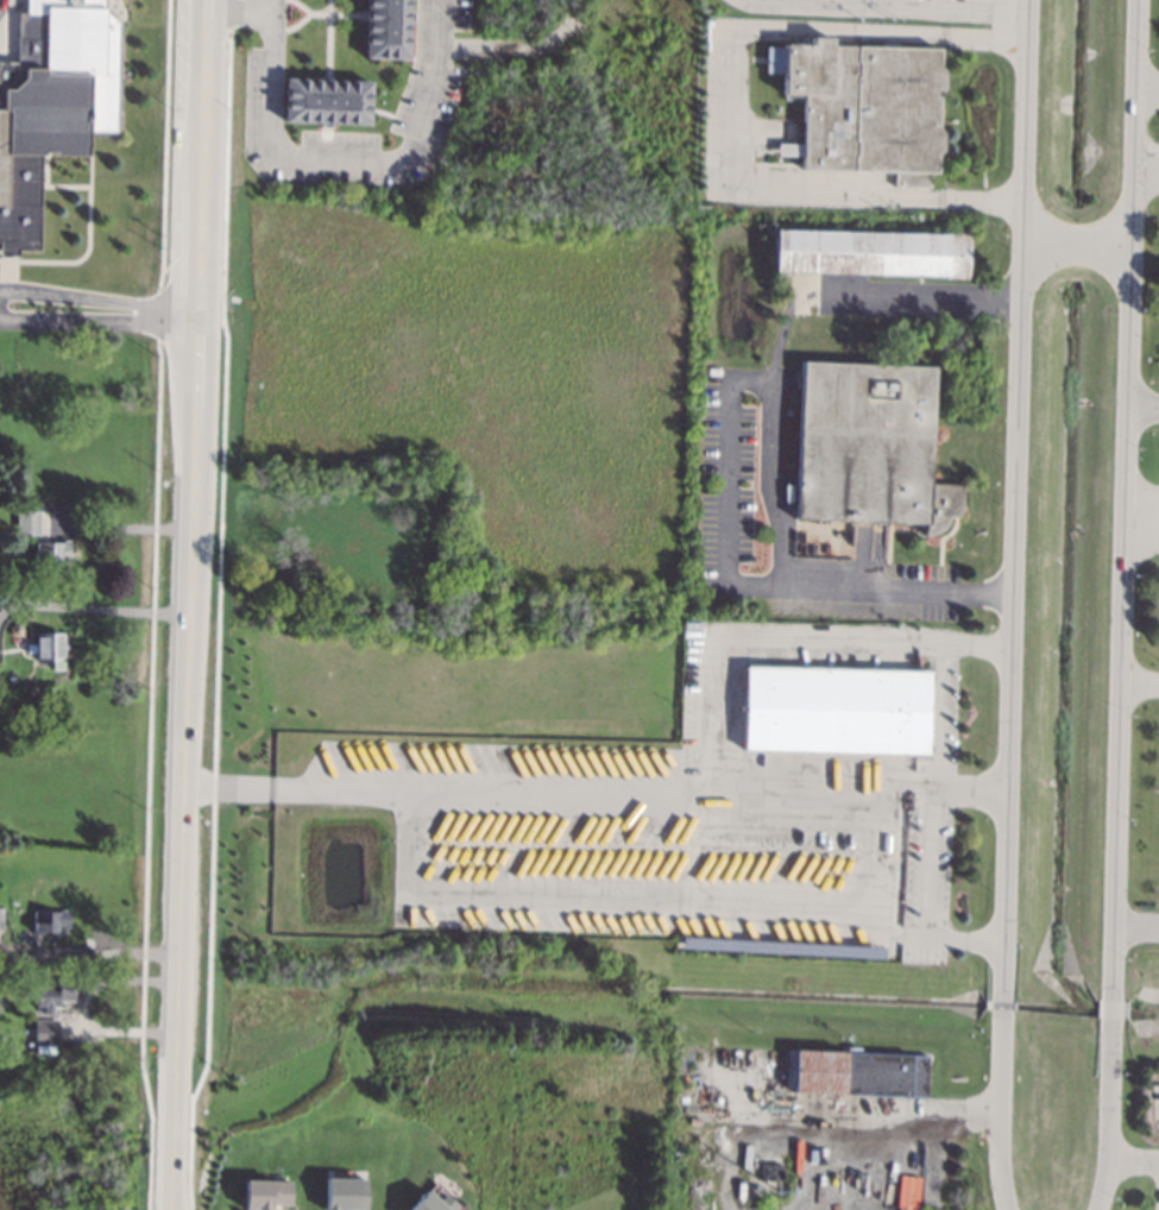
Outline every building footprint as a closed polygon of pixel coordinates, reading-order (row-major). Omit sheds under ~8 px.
[(19,258),(19,252),(40,252),(40,155),(88,156),(88,132),(119,132),(120,24),(105,8),(105,0),(24,0),(24,11),(15,11),(14,59),(0,59),(0,257),(19,258)] [(365,13),(365,0),(410,0),(409,57),(365,57),(365,13)] [(333,7),(336,11),(335,17),(332,20),(326,20),(322,15),(323,11),(327,7),(333,7)] [(830,45),(937,48),(934,171),(928,171),(927,185),(894,185),(894,169),(801,168),(802,93),(782,93),(782,70),(764,69),(764,46),(810,46),(810,36),(830,37),(830,45)] [(283,77),(330,78),(370,80),(369,124),(282,121),(283,77)] [(778,155),(799,155),(799,145),(778,144),(778,155)] [(969,232),(969,277),(773,271),(774,228),(969,232)] [(933,365),(928,483),(962,484),(960,511),(958,511),(958,517),(950,516),(944,529),(934,534),(928,535),(922,535),(925,523),(795,517),(801,359),(933,365)] [(38,532),(17,534),(17,511),(37,510),(38,532)] [(68,561),(62,561),(62,565),(36,566),(36,543),(61,543),(61,540),(68,540),(68,561)] [(61,660),(34,660),(34,634),(61,632),(61,660)] [(926,752),(743,749),(744,667),(927,672),(926,752)] [(68,913),(67,926),(59,926),(59,932),(33,931),(34,912),(68,913)] [(74,978),(73,1000),(57,998),(56,1008),(51,1008),(51,1013),(42,1012),(42,1006),(33,1006),(34,984),(55,984),(55,977),(74,978)] [(57,1020),(56,1039),(37,1038),(37,1020),(57,1020)] [(15,1042),(14,1055),(5,1055),(5,1042),(15,1042)] [(926,1055),(925,1096),(793,1091),(794,1051),(926,1055)] [(780,1165),(780,1180),(760,1179),(761,1164),(780,1165)] [(366,1178),(365,1209),(348,1209),(323,1209),(325,1178),(366,1178)] [(270,1204),(270,1209),(252,1209),(242,1209),(244,1179),(290,1180),(290,1204),(270,1204)] [(454,1204),(449,1209),(406,1209),(426,1190),(436,1200),(443,1193),(454,1204)]
